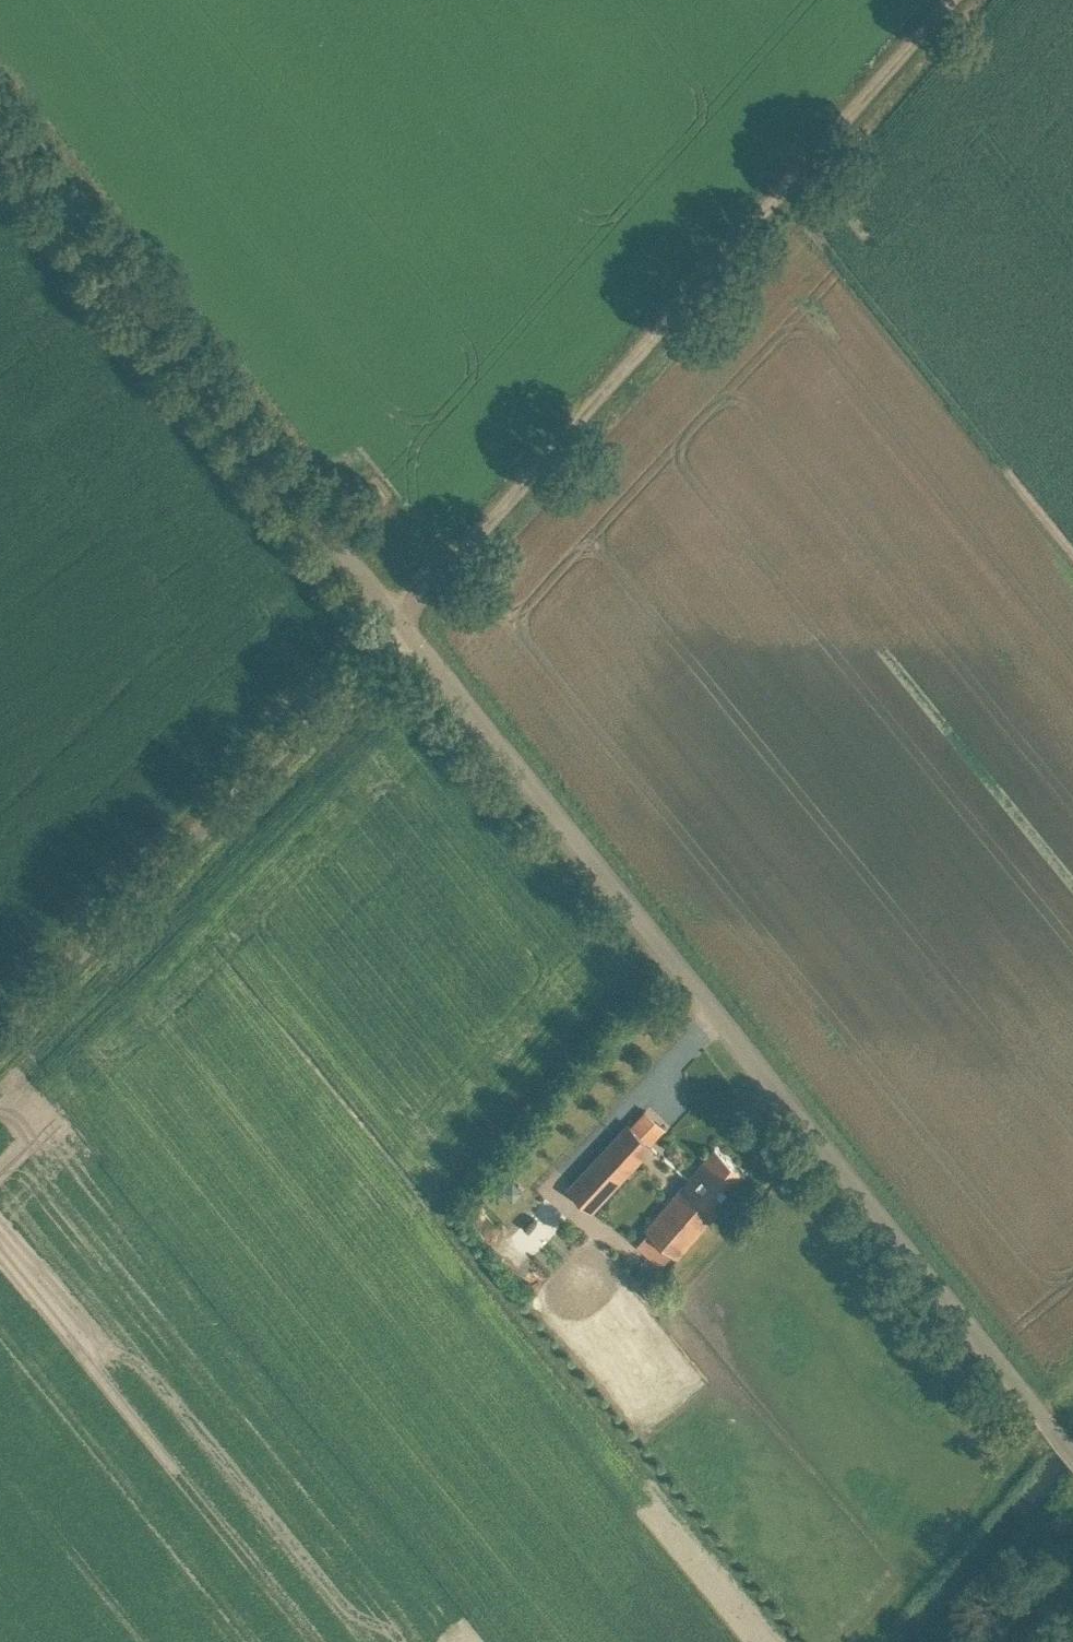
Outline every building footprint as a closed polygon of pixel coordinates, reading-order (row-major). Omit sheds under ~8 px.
[(367,492),(375,501),(385,494),(377,484),(367,492)] [(652,1145),(628,1123),(569,1186),(593,1208),(652,1145)] [(643,1229),(675,1257),(723,1203),(721,1201),(745,1173),(715,1147),(643,1229)] [(493,1207),(511,1224),(540,1193),(523,1176),(493,1207)] [(1053,1529),(1056,1532),(1070,1515),(1067,1512),(1056,1510),(1049,1519),(1053,1529)]
